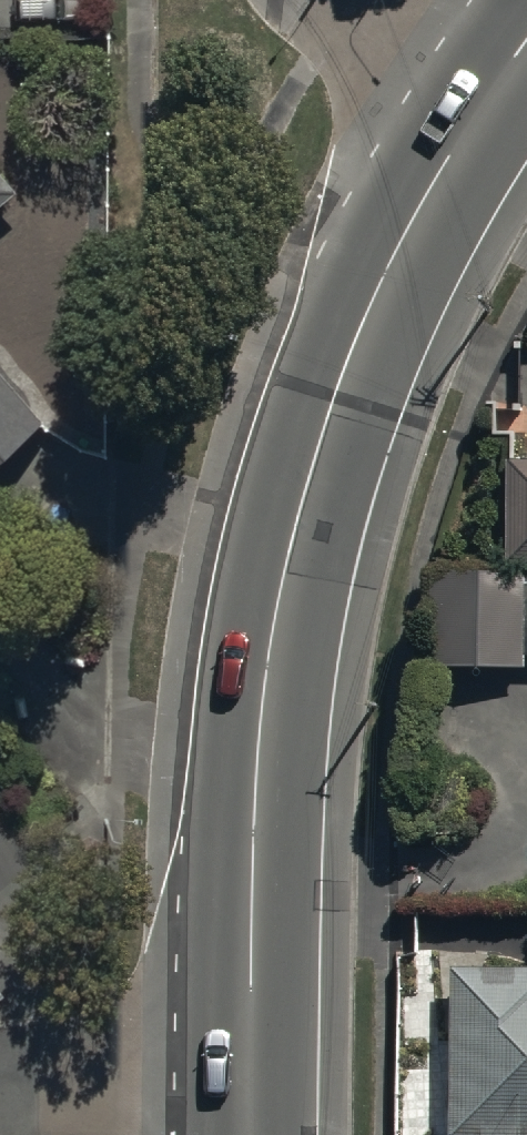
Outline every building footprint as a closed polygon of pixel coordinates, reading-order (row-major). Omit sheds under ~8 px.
[(9,186),(0,176),(0,193),(9,186)] [(0,368),(0,446),(39,412),(0,368)] [(504,458),(504,559),(526,559),(526,458),(504,458)] [(428,568),(428,663),(525,663),(525,652),(526,652),(526,585),(526,568),(428,568)] [(526,1134),(526,964),(450,964),(449,1134),(479,1134),(519,1134),(526,1134)]
